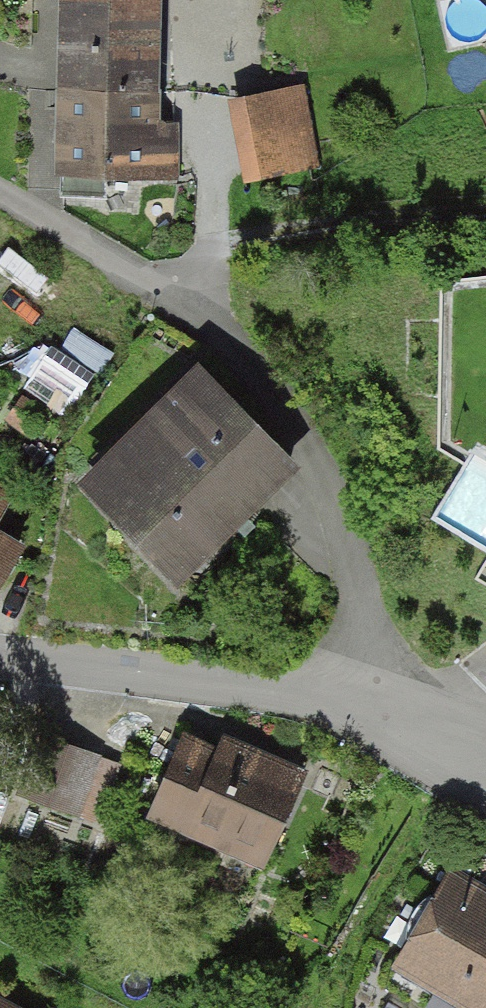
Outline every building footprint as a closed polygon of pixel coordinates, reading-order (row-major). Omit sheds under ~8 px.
[(62,194),(103,195),(104,172),(178,175),(176,129),(150,129),(151,0),(67,0),(62,194)] [(303,86),(246,96),(260,175),(310,166),(306,145),(314,144),(303,86)] [(74,487),(173,586),(291,470),(192,370),(74,487)] [(35,513),(0,492),(0,570),(35,513)] [(97,755),(38,736),(20,792),(79,810),(97,755)] [(183,739),(152,806),(264,856),(299,779),(221,744),(216,754),(183,739)] [(384,969),(450,1007),(485,1007),(485,883),(449,861),(384,969)]
